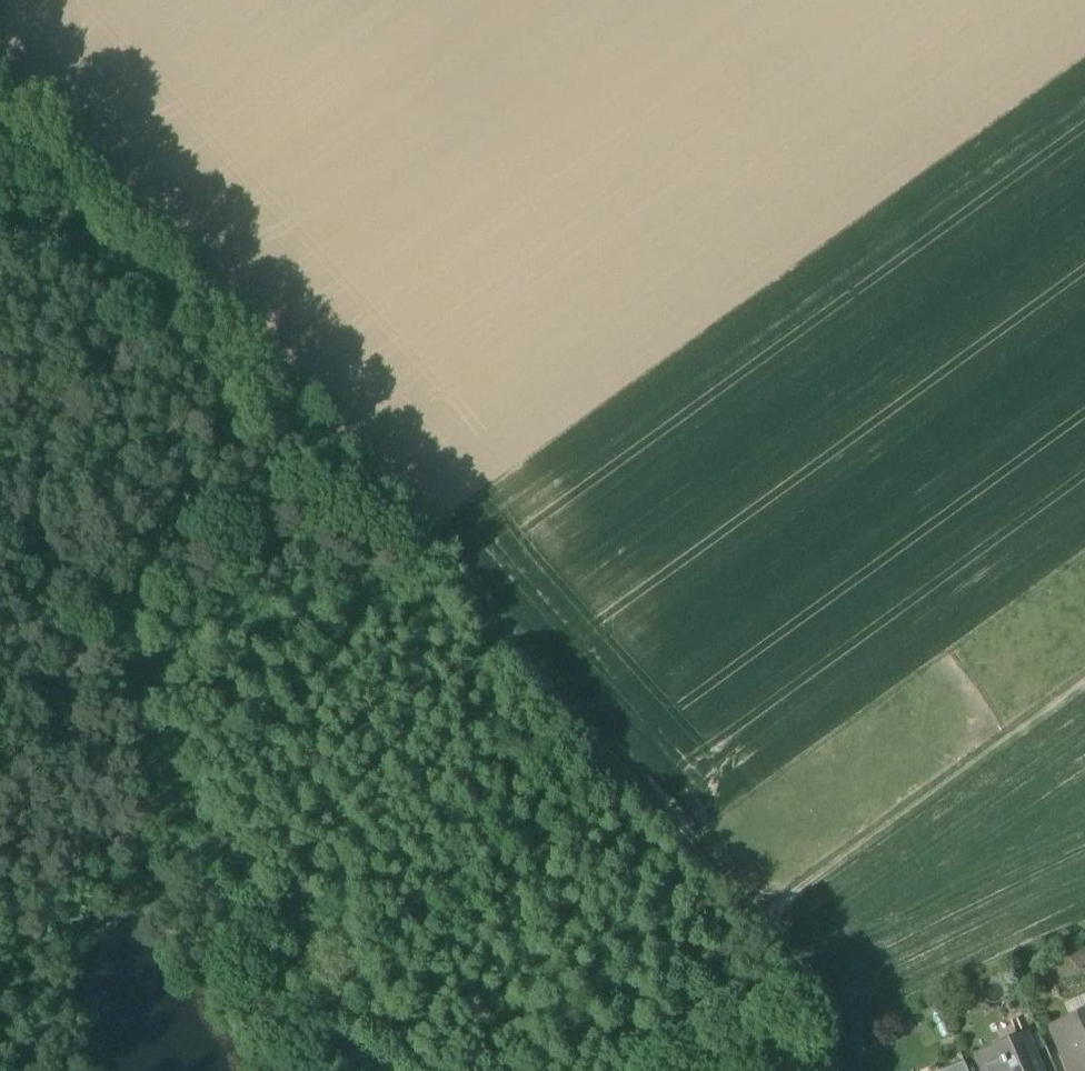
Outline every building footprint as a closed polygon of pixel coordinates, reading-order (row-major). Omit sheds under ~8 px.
[(1084,947),(1069,960),(1078,971),(1084,965),(1084,949),(1084,947)] [(1071,1021),(1084,1015),(1084,995),(1063,1004),(1071,1021)] [(1069,1070),(1084,1070),(1084,1015),(1071,1021),(1051,1029),(1061,1052),(1069,1070)] [(1037,1032),(1026,1037),(1032,1054),(1044,1049),(1037,1032)] [(984,1070),(1039,1070),(1032,1054),(1026,1037),(996,1049),(1001,1060),(983,1067),(984,1070)] [(1054,1070),(1069,1070),(1061,1052),(1048,1058),(1054,1070)] [(963,1062),(942,1070),(967,1070),(963,1062)]
